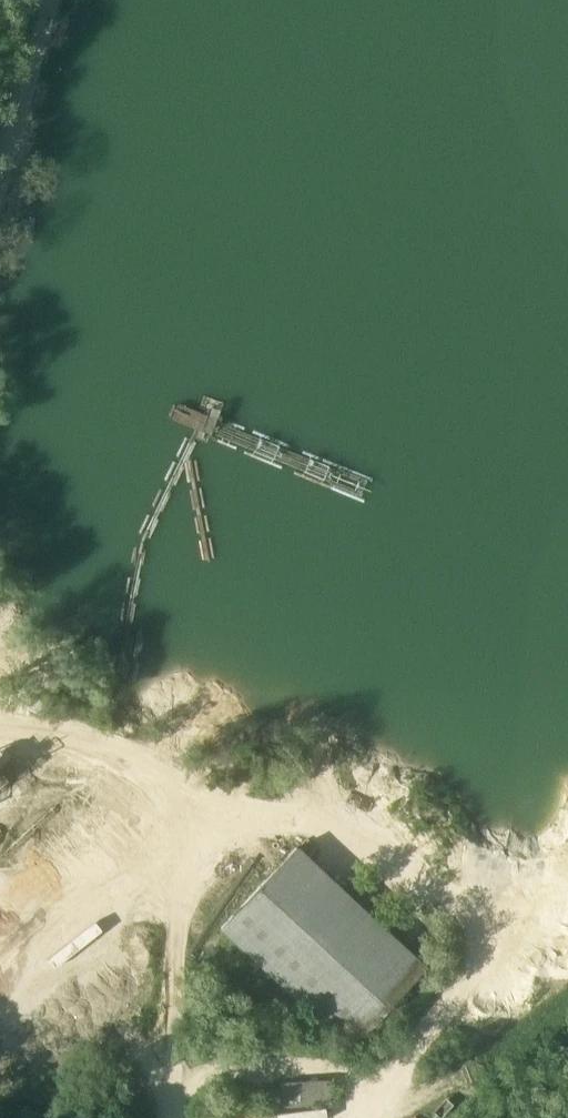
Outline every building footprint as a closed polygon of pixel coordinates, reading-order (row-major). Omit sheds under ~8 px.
[(423,967),(293,845),(218,926),(348,1047),(423,967)] [(328,1079),(281,1083),(282,1105),(329,1102),(328,1079)]
